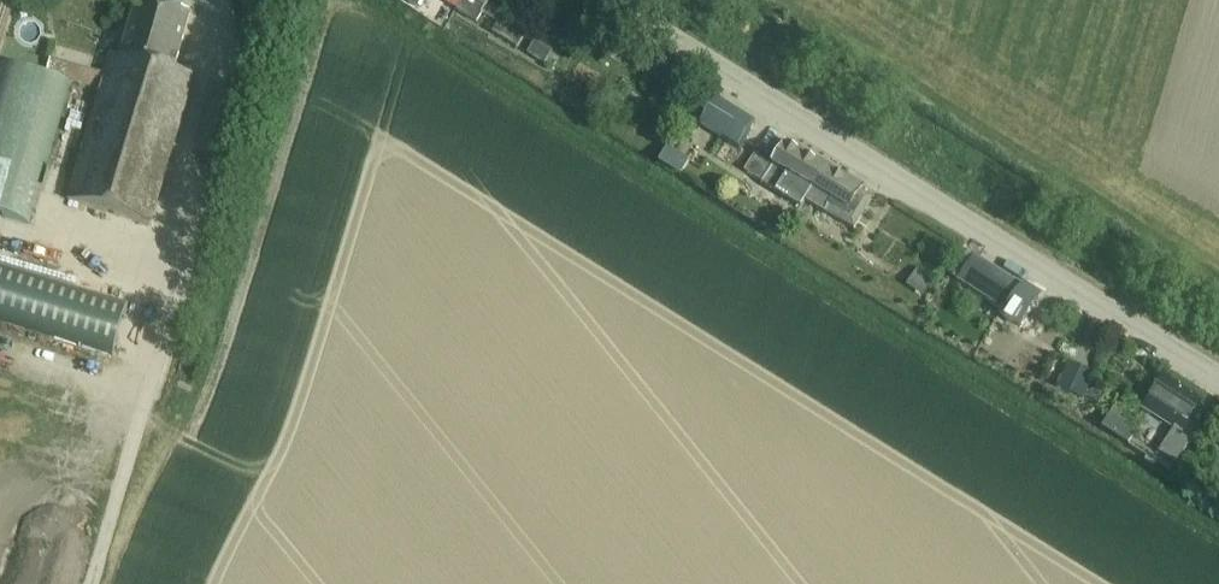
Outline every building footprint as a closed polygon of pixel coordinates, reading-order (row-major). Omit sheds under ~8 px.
[(402,2),(417,10),(423,0),(403,0),(402,2)] [(456,10),(462,0),(440,0),(456,10)] [(456,10),(457,11),(457,12),(478,25),(483,16),(499,25),(493,34),(518,50),(531,29),(506,14),(505,16),(489,5),(492,0),(462,0),(456,10)] [(67,203),(152,228),(194,84),(173,78),(190,19),(138,4),(122,61),(109,57),(104,76),(51,61),(48,76),(100,91),(67,203)] [(540,34),(526,55),(544,67),(545,65),(557,47),(558,45),(540,35),(540,34)] [(2,66),(0,72),(0,218),(30,226),(33,215),(39,217),(46,193),(39,191),(70,87),(2,66)] [(597,83),(590,94),(598,99),(605,88),(597,83)] [(739,148),(755,124),(719,101),(703,125),(739,148)] [(744,173),(763,184),(762,186),(800,208),(825,165),(794,147),(793,150),(785,146),(773,167),(755,155),(744,173)] [(825,165),(800,208),(803,209),(806,204),(853,232),(873,197),(861,190),(863,187),(825,165)] [(947,276),(958,284),(1006,314),(1023,287),(975,257),(963,250),(947,276)] [(130,305),(0,266),(0,320),(115,355),(130,305)] [(918,270),(906,287),(922,298),(934,281),(918,270)] [(1173,429),(1159,454),(1176,465),(1200,428),(1191,422),(1204,402),(1164,377),(1143,410),(1152,415),(1173,429)] [(1115,409),(1102,430),(1129,447),(1135,436),(1117,425),(1124,415),(1115,409)]
